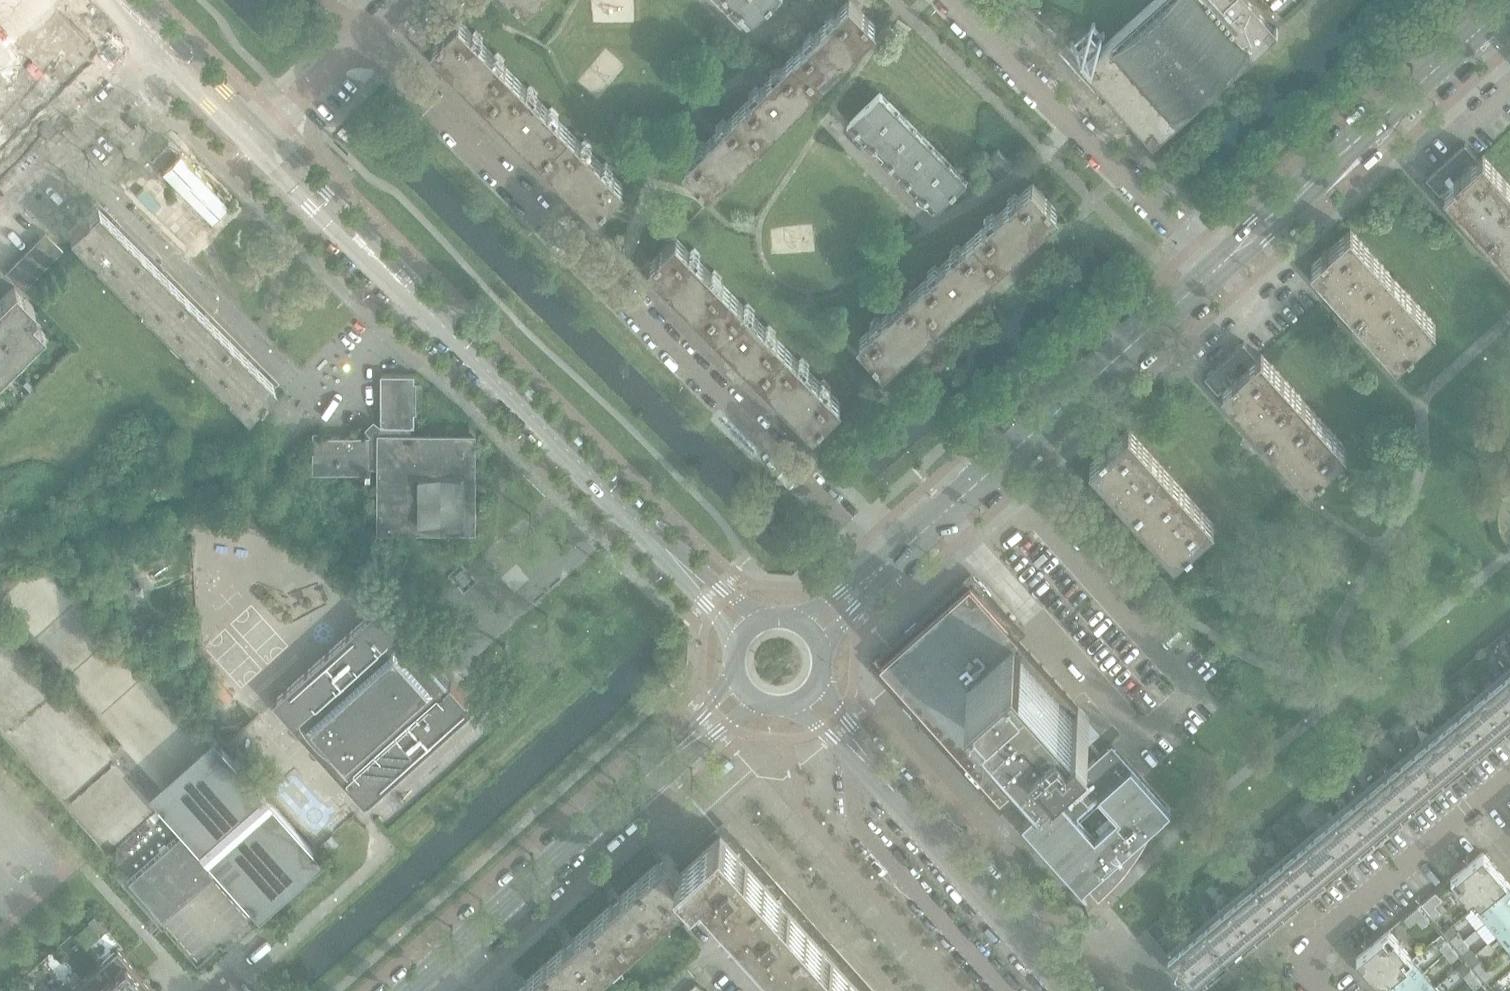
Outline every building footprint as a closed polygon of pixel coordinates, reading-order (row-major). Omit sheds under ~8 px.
[(39,11),(28,0),(6,0),(0,6),(0,51),(39,11)] [(777,0),(740,0),(735,5),(731,8),(738,15),(741,12),(752,22),(751,23),(752,24),(777,0)] [(875,25),(850,0),(848,0),(794,53),(820,80),(875,25)] [(1278,28),(1276,26),(1273,29),(1247,0),(1153,0),(1083,63),(1085,64),(1088,61),(1154,136),(1151,139),(1153,140),(1278,28)] [(87,46),(88,45),(47,4),(46,5),(39,11),(0,51),(0,132),(87,46)] [(514,74),(485,45),(459,19),(433,45),(487,100),(514,74)] [(766,134),(820,80),(794,53),(740,107),(766,134)] [(568,128),(514,74),(487,100),(541,154),(568,128)] [(868,139),(898,109),(880,91),(847,124),(854,131),(857,128),(868,138),(868,139)] [(710,189),(766,134),(740,107),(684,163),(710,189)] [(885,156),(915,126),(898,109),(868,139),(868,138),(864,142),(871,148),(874,145),(885,155),(885,156)] [(902,173),(932,143),(915,126),(885,156),(885,155),(881,159),(888,165),(891,162),(902,173)] [(624,184),(568,128),(541,154),(597,210),(624,184)] [(1479,157),(1465,142),(1454,152),(1467,167),(1479,157)] [(919,190),(949,161),(932,143),(902,173),(898,176),(905,183),(909,179),(919,190)] [(1014,164),(998,148),(985,161),(1001,177),(1014,164)] [(1467,167),(1454,152),(1445,160),(1459,175),(1467,167)] [(1504,178),(1482,154),(1479,157),(1467,167),(1459,175),(1449,184),(1443,189),(1486,237),(1509,215),(1509,185),(1504,178)] [(1459,175),(1445,160),(1435,168),(1449,184),(1459,175)] [(937,209),(967,179),(949,161),(919,190),(916,193),(922,200),(926,197),(936,207),(935,208),(937,209)] [(1449,184),(1435,168),(1425,177),(1439,192),(1443,189),(1449,184)] [(999,262),(1057,210),(1032,182),(975,234),(999,262)] [(91,254),(118,226),(95,203),(81,217),(82,217),(68,231),(91,254)] [(1486,237),(1509,264),(1509,215),(1486,237)] [(159,267),(121,230),(118,226),(91,254),(134,297),(162,271),(159,267)] [(1393,277),(1372,253),(1350,229),(1328,249),(1327,248),(1321,253),(1323,254),(1311,265),(1354,312),(1393,277)] [(62,248),(45,231),(34,242),(40,247),(52,258),(62,248)] [(942,313),(999,262),(975,234),(917,286),(942,313)] [(731,292),(703,264),(676,237),(650,263),(704,318),(731,292)] [(52,258),(40,247),(34,242),(25,251),(42,268),(52,258)] [(42,268),(25,251),(15,261),(32,278),(42,268)] [(32,278),(15,261),(5,271),(22,288),(32,278)] [(206,315),(165,274),(162,271),(134,297),(178,342),(206,315)] [(1436,324),(1414,300),(1393,277),(1354,312),(1396,359),(1408,349),(1409,350),(1414,345),(1413,344),(1436,324)] [(33,305),(14,286),(0,299),(0,374),(13,360),(42,330),(25,313),(33,305)] [(942,313),(917,286),(859,338),(884,366),(942,313)] [(786,347),(731,292),(704,318),(760,373),(786,347)] [(253,362),(247,355),(206,315),(178,342),(245,409),(257,397),(259,398),(261,396),(260,395),(275,381),(255,361),(253,362)] [(1257,356),(1243,340),(1232,350),(1242,360),(1246,365),(1257,356)] [(841,402),(798,359),(786,347),(760,373),(814,428),(841,402)] [(1246,365),(1242,360),(1232,350),(1224,358),(1238,373),(1246,365)] [(1304,400),(1283,377),(1261,353),(1257,356),(1246,365),(1238,373),(1229,381),(1222,388),(1264,435),(1304,400)] [(1238,373),(1224,358),(1215,366),(1229,381),(1238,373)] [(1229,381),(1215,366),(1204,376),(1218,391),(1222,388),(1229,381)] [(476,530),(476,435),(411,435),(411,426),(414,426),(414,374),(381,374),(381,425),(370,435),(320,435),(320,431),(313,431),(313,435),(313,458),(315,459),(315,464),(320,464),(320,468),(366,468),(366,470),(372,470),(372,469),(381,469),(381,530),(476,530)] [(1346,448),(1325,423),(1304,400),(1264,435),(1307,483),(1319,472),(1320,474),(1325,469),(1324,468),(1346,448)] [(1171,475),(1150,452),(1129,428),(1107,448),(1105,447),(1100,451),(1101,453),(1089,463),(1132,510),(1171,475)] [(1214,523),(1192,499),(1171,475),(1132,510),(1175,558),(1186,548),(1188,549),(1193,544),(1192,543),(1214,523)] [(368,526),(364,518),(356,522),(360,531),(368,526)] [(1089,717),(1054,678),(970,584),(880,664),(1000,797),(1030,771),(1043,785),(1046,787),(1049,787),(1050,786),(1051,786),(1052,783),(1052,780),(1051,779),(1037,764),(1064,741),(1072,750),(1071,752),(1072,752),(1092,734),(1082,724),(1089,717)] [(473,707),(451,683),(450,683),(427,657),(432,654),(435,650),(437,646),(438,641),(438,635),(437,630),(435,627),(431,624),(426,622),(421,621),(416,623),(411,626),(408,630),(406,634),(402,629),(380,604),(273,700),(310,741),(309,744),(310,747),(312,750),(315,752),(319,752),(320,751),(366,803),(473,707)] [(1509,723),(1509,668),(1466,705),(1493,737),(1509,723)] [(1390,823),(1430,790),(1493,737),(1466,705),(1363,791),(1390,823)] [(1087,883),(1098,896),(1107,888),(1119,875),(1131,861),(1141,846),(1150,830),(1149,828),(1171,808),(1112,742),(1022,822),(1083,890),(1085,889),(1083,887),(1087,883)] [(312,849),(221,747),(220,749),(157,805),(156,804),(156,805),(181,833),(127,881),(162,920),(211,876),(206,870),(210,866),(247,907),(247,906),(311,849),(311,850),(312,849)] [(1360,767),(1352,758),(1342,766),(1350,775),(1360,767)] [(1340,778),(1335,772),(1329,777),(1328,778),(1333,783),(1334,783),(1340,778)] [(1287,909),(1362,846),(1390,823),(1363,791),(1260,877),(1287,909)] [(764,879),(747,860),(749,859),(740,849),(738,850),(721,830),(680,867),(677,870),(694,890),(720,919),(764,879)] [(1271,836),(1266,831),(1260,836),(1265,841),(1271,836)] [(1462,892),(1494,865),(1482,851),(1450,878),(1462,892)] [(694,890),(677,870),(680,867),(667,853),(639,878),(669,912),(694,890)] [(1473,906),(1506,879),(1494,865),(1462,892),(1473,906)] [(1228,876),(1221,868),(1213,876),(1219,883),(1228,876)] [(1260,877),(1233,899),(1168,954),(1194,986),(1210,973),(1287,909),(1260,877)] [(623,954),(669,912),(639,878),(592,920),(623,954)] [(807,927),(790,908),(792,907),(782,896),(781,898),(764,879),(720,919),(762,966),(807,927)] [(1509,899),(1509,884),(1506,879),(1473,906),(1485,920),(1509,899)] [(1440,911),(1434,904),(1442,898),(1435,891),(1421,902),(1433,917),(1440,911)] [(1509,923),(1509,899),(1485,920),(1497,934),(1509,923)] [(1430,920),(1417,905),(1403,917),(1410,925),(1417,919),(1423,926),(1430,920)] [(106,928),(93,914),(87,919),(100,933),(106,928)] [(623,954),(592,920),(545,962),(571,990),(581,990),(623,954)] [(1509,946),(1509,923),(1497,934),(1508,948),(1509,946)] [(833,955),(834,954),(825,944),(824,945),(807,927),(762,966),(784,990),(830,990),(849,974),(833,955)] [(1367,970),(1400,943),(1388,930),(1356,957),(1367,970)] [(1463,939),(1457,931),(1450,937),(1456,944),(1463,939)] [(1469,946),(1463,939),(1456,944),(1462,951),(1469,946)] [(1452,947),(1447,940),(1440,946),(1445,953),(1452,947)] [(1379,984),(1411,957),(1400,943),(1367,970),(1379,984)] [(122,953),(116,947),(100,961),(126,990),(148,990),(153,987),(142,977),(122,953)] [(1458,954),(1452,947),(1445,953),(1451,960),(1458,954)] [(1423,971),(1411,957),(1379,984),(1385,990),(1399,990),(1423,971)] [(1486,966),(1480,959),(1473,965),(1479,972),(1486,966)] [(100,961),(83,976),(97,990),(126,990),(100,961)] [(545,962),(513,990),(571,990),(545,962)] [(1492,973),(1486,966),(1479,972),(1485,979),(1492,973)] [(1476,975),(1470,968),(1463,974),(1469,981),(1476,975)] [(1435,985),(1423,971),(1399,990),(1428,990),(1435,985)] [(859,986),(860,986),(849,974),(830,990),(863,990),(859,986)] [(1481,982),(1476,975),(1469,981),(1474,988),(1481,982)] [(83,976),(67,990),(68,990),(97,990),(83,976)]
